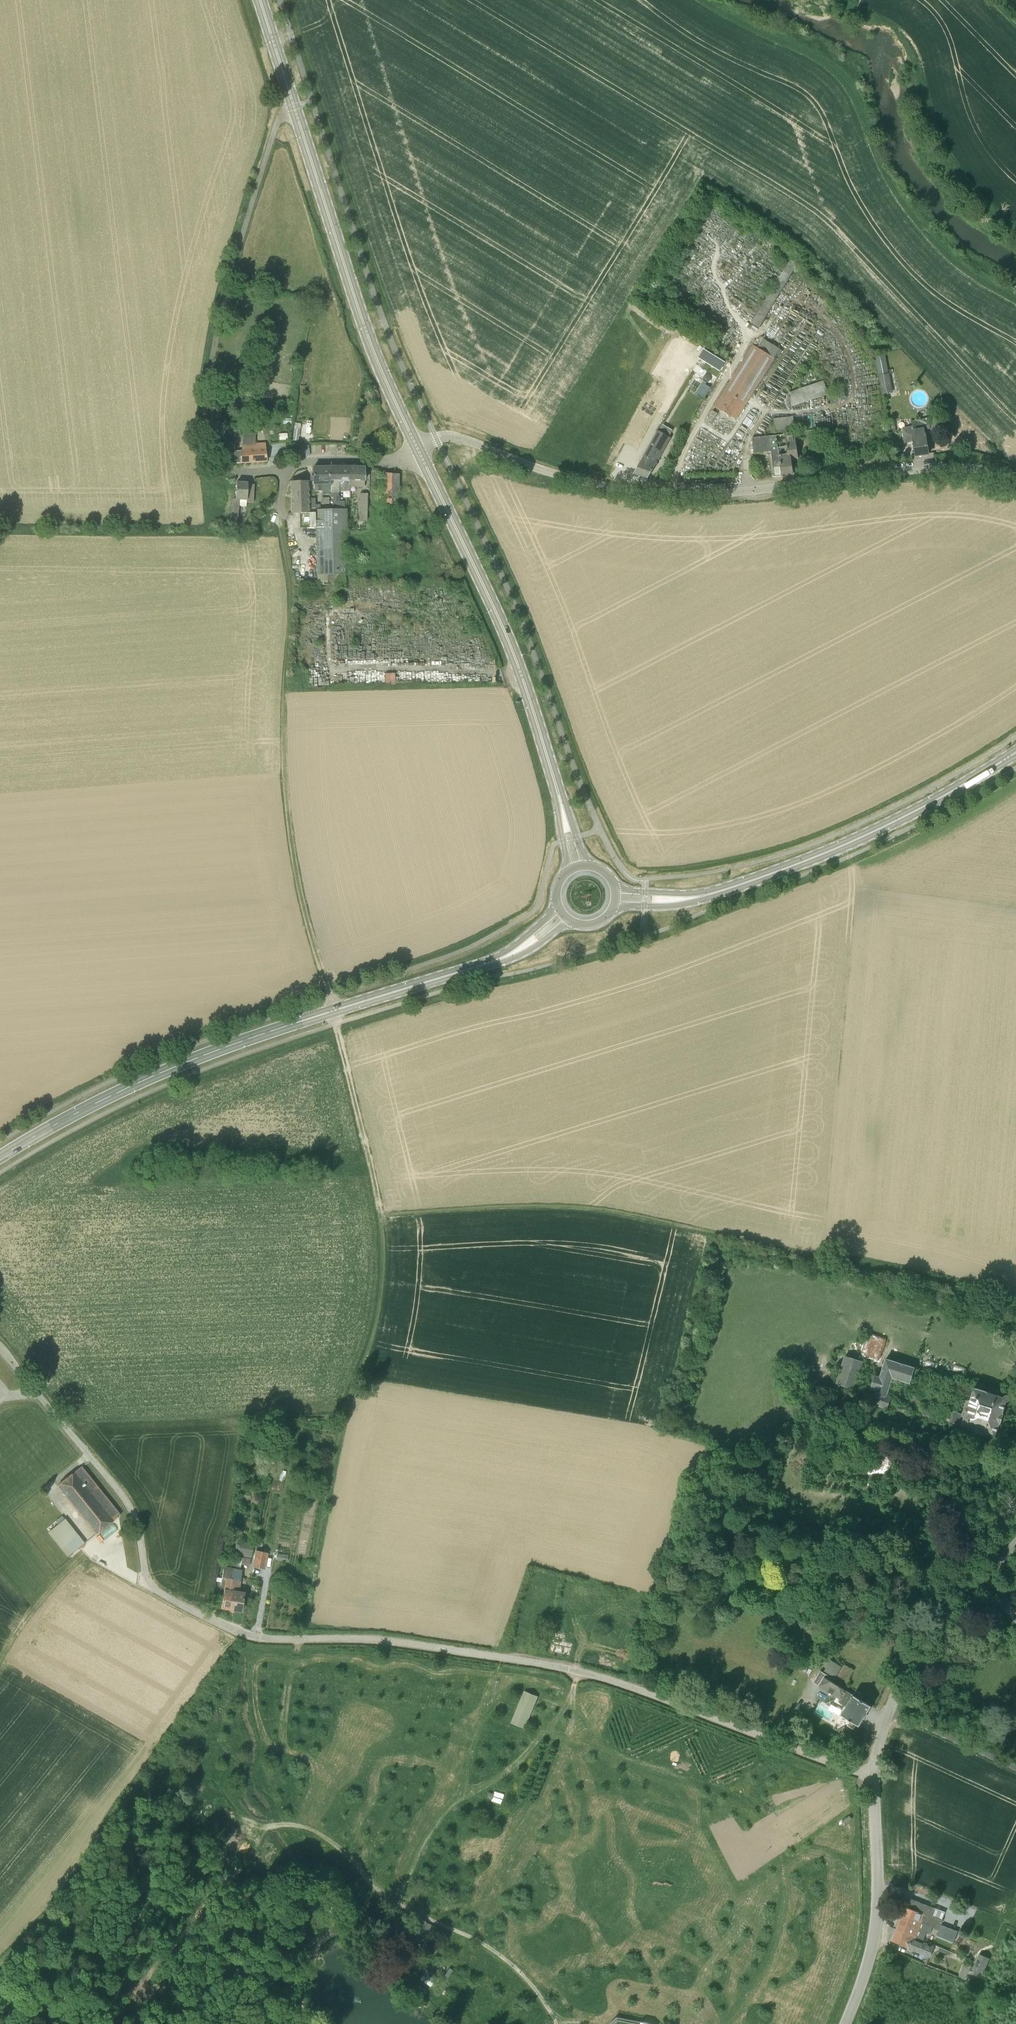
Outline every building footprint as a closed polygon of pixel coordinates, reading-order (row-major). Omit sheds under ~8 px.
[(759,329),(799,263),(791,258),(751,324),(759,329)] [(780,349),(763,339),(758,348),(753,345),(714,408),(736,421),(747,403),(775,359),(774,359),(780,349)] [(715,369),(704,363),(701,367),(712,374),(715,369)] [(883,393),(892,392),(889,373),(879,374),(883,393)] [(791,407),(828,395),(823,381),(788,393),(790,396),(791,407)] [(828,400),(845,396),(845,392),(827,396),(828,400)] [(936,418),(939,411),(930,406),(926,413),(936,418)] [(712,424),(717,414),(712,411),(707,421),(712,424)] [(795,431),(794,416),(773,419),(774,429),(775,429),(775,433),(795,431)] [(928,455),(924,430),(930,429),(928,418),(911,421),(912,428),(902,429),(905,442),(913,441),(916,456),(928,455)] [(255,444),(257,429),(245,427),(243,443),(241,450),(234,450),(235,464),(240,463),(267,461),(266,443),(255,444)] [(648,478),(658,461),(656,460),(669,437),(658,430),(643,457),(644,457),(634,474),(648,478)] [(799,459),(795,434),(796,434),(795,432),(784,434),(786,446),(779,447),(780,448),(782,475),(782,476),(794,474),(792,462),(800,460),(799,458),(799,459)] [(778,448),(776,435),(753,438),(754,454),(771,452),(774,476),(782,475),(780,448),(779,447),(778,448)] [(329,492),(329,484),(330,484),(329,467),(313,467),(313,485),(314,485),(314,492),(322,491),(322,492),(329,492)] [(350,490),(350,487),(351,467),(349,467),(329,467),(330,484),(329,484),(329,492),(329,493),(339,492),(339,490),(350,490)] [(364,488),(364,481),(365,481),(364,467),(351,467),(350,487),(364,488)] [(398,499),(399,474),(384,473),(378,473),(378,481),(377,481),(377,483),(378,483),(378,484),(382,485),(382,490),(381,490),(381,498),(383,498),(398,499)] [(254,501),(254,482),(248,482),(248,481),(237,480),(236,499),(233,499),(232,506),(231,515),(230,515),(229,522),(237,523),(237,516),(238,516),(239,506),(246,507),(251,507),(251,501),(254,501)] [(291,498),(308,498),(308,481),(291,482),(291,498)] [(367,521),(367,494),(360,493),(359,521),(367,521)] [(292,513),(309,512),(308,498),(291,498),(292,513)] [(383,507),(398,507),(398,499),(383,498),(383,507)] [(346,574),(344,531),(348,531),(347,509),(344,509),(330,509),(315,510),(317,575),(327,575),(327,585),(345,585),(345,574),(346,574)] [(403,681),(402,671),(392,671),(392,681),(403,681)] [(865,1345),(863,1354),(881,1358),(883,1348),(870,1345),(870,1346),(865,1345)] [(836,1384),(857,1390),(865,1362),(845,1356),(836,1384)] [(892,1397),(888,1396),(891,1387),(900,1390),(901,1384),(893,1380),(893,1379),(910,1384),(915,1367),(885,1358),(880,1376),(875,1375),(871,1389),(875,1391),(871,1404),(887,1410),(888,1409),(904,1414),(906,1406),(891,1401),(892,1397)] [(952,1417),(924,1408),(920,1419),(945,1427),(947,1421),(962,1426),(961,1427),(971,1430),(971,1432),(985,1436),(986,1434),(995,1437),(1000,1425),(1001,1425),(1001,1424),(1004,1425),(1007,1416),(1004,1415),(1004,1414),(1003,1414),(1007,1402),(1008,1402),(1009,1401),(1010,1400),(1010,1398),(1010,1397),(1009,1396),(1008,1395),(1007,1395),(1005,1395),(1004,1397),(973,1387),(973,1388),(972,1388),(974,1382),(961,1378),(959,1382),(954,1380),(952,1384),(957,1386),(955,1392),(970,1397),(969,1401),(967,1400),(962,1414),(953,1411),(952,1417)] [(891,1451),(876,1451),(876,1460),(867,1460),(866,1473),(891,1473),(891,1451)] [(96,1535),(112,1522),(120,1515),(81,1467),(57,1485),(96,1535)] [(77,1534),(77,1535),(64,1519),(62,1521),(60,1518),(57,1520),(59,1523),(48,1532),(61,1548),(68,1542),(75,1551),(84,1543),(77,1534)] [(236,1552),(251,1556),(254,1544),(238,1541),(236,1552)] [(269,1551),(257,1549),(253,1566),(266,1568),(269,1551)] [(241,1612),(245,1592),(239,1591),(242,1570),(240,1569),(242,1557),(235,1555),(233,1568),(232,1568),(228,1590),(232,1590),(229,1610),(241,1612)] [(221,1608),(229,1610),(232,1590),(228,1590),(232,1568),(224,1567),(222,1578),(216,1577),(216,1581),(221,1582),(219,1594),(223,1594),(221,1608)] [(905,1631),(898,1629),(895,1638),(902,1640),(905,1631)] [(850,1680),(848,1679),(854,1670),(845,1664),(842,1668),(835,1663),(829,1674),(847,1685),(850,1680)] [(859,1726),(870,1706),(862,1701),(865,1695),(857,1689),(853,1695),(831,1682),(833,1679),(820,1671),(813,1682),(819,1686),(840,1700),(839,1702),(846,1706),(841,1715),(850,1720),(847,1725),(854,1729),(857,1724),(859,1726)] [(524,1691),(512,1722),(525,1728),(539,1697),(524,1691)] [(493,1800),(502,1803),(505,1793),(496,1790),(493,1800)] [(932,1926),(939,1929),(941,1925),(943,1920),(932,1915),(935,1909),(910,1899),(907,1908),(905,1907),(902,1915),(932,1926)] [(896,1929),(923,1940),(926,1932),(929,1933),(932,1926),(902,1915),(896,1929)] [(941,1925),(939,1929),(937,1936),(942,1938),(947,1927),(941,1925)] [(958,1931),(947,1927),(942,1938),(953,1942),(958,1931)] [(892,1941),(930,1957),(934,1946),(922,1942),(923,1940),(896,1929),(892,1941)] [(973,1967),(972,1966),(969,1973),(981,1978),(990,1958),(979,1953),(973,1967)] [(969,1973),(972,1966),(964,1963),(958,1976),(966,1979),(969,1973)] [(433,1983),(437,1973),(426,1968),(421,1979),(433,1983)]
